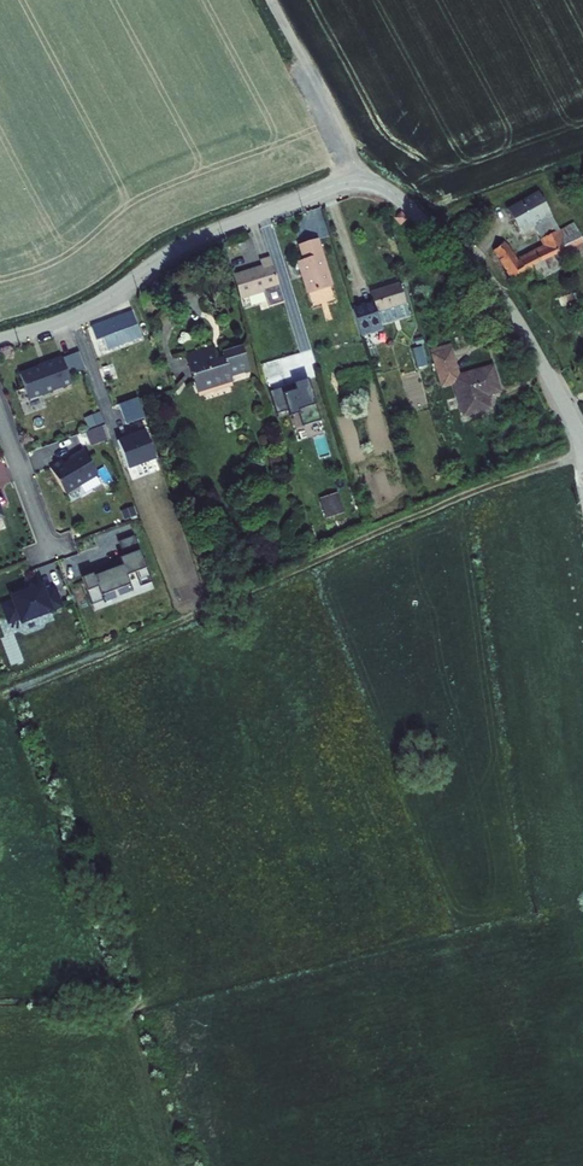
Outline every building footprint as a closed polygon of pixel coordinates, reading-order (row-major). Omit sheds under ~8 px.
[(498,239),(514,271),(537,260),(543,273),(554,267),(548,255),(560,249),(566,261),(574,257),(562,234),(582,224),(578,216),(564,222),(562,218),(555,221),(540,192),(515,205),(526,228),(541,221),(549,238),(520,252),(510,233),(498,239)] [(574,257),(582,252),(582,227),(582,224),(562,234),(574,257)] [(323,238),(305,243),(311,260),(303,262),(313,293),(339,285),(323,238)] [(560,249),(548,255),(554,267),(566,261),(560,249)] [(261,263),(232,272),(240,298),(263,290),(268,304),(283,299),(269,254),(259,257),(261,263)] [(416,315),(406,282),(376,291),(378,299),(358,305),(366,333),(388,326),(386,321),(390,322),(416,315)] [(578,306),(582,305),(582,297),(580,286),(574,287),(578,306)] [(143,339),(134,313),(92,328),(97,342),(103,340),(107,351),(143,339)] [(218,342),(192,350),(204,388),(238,377),(235,369),(255,363),(246,338),(227,344),(229,351),(222,353),(218,342)] [(443,380),(455,377),(466,414),(491,406),(487,394),(504,389),(496,364),(461,375),(452,348),(435,353),(443,380)] [(76,351),(59,357),(65,374),(82,368),(76,351)] [(68,383),(59,357),(17,374),(26,399),(68,383)] [(307,378),(271,389),(278,413),(289,410),(290,411),(315,404),(307,378)] [(120,403),(127,423),(146,416),(139,396),(120,403)] [(299,408),(304,424),(320,419),(315,404),(299,408)] [(90,427),(105,421),(101,410),(86,416),(90,427)] [(92,444),(111,436),(106,422),(86,430),(92,444)] [(127,468),(156,458),(145,430),(117,440),(127,468)] [(97,473),(82,449),(68,457),(70,459),(64,463),(61,459),(49,466),(65,493),(97,473)] [(337,494),(320,500),(325,517),(342,511),(337,494)] [(152,580),(134,534),(118,540),(124,555),(119,556),(122,564),(94,574),(93,572),(82,576),(92,603),(103,599),(101,594),(130,583),(127,574),(135,571),(140,585),(152,580)] [(45,591),(42,584),(26,590),(24,586),(11,591),(13,600),(2,604),(9,622),(20,618),(21,622),(52,610),(51,609),(62,605),(55,587),(45,591)]
